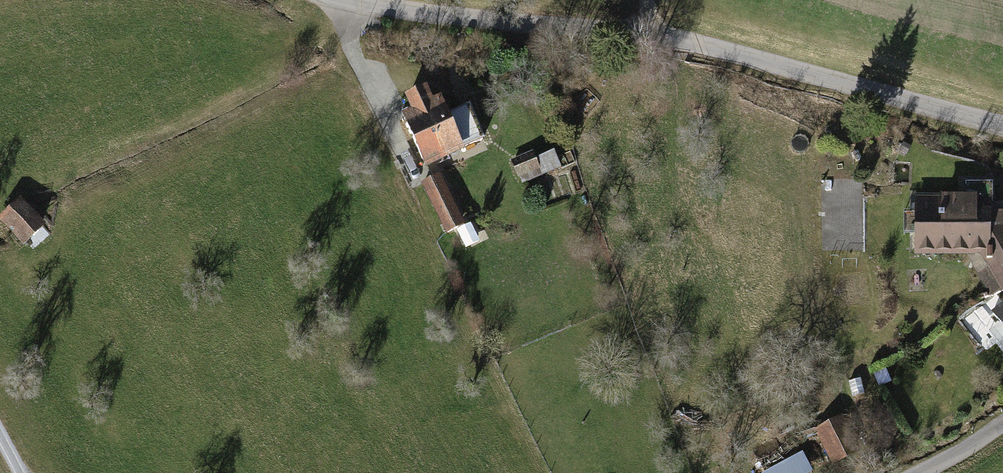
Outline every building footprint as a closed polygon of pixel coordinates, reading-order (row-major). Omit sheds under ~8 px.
[(410,108),(401,112),(424,167),(464,149),(463,147),(485,138),(470,103),(447,113),(439,95),(431,98),(425,84),(404,94),(410,108)] [(533,150),(510,160),(518,177),(520,176),(522,183),(561,167),(553,149),(536,157),(533,150)] [(439,172),(420,182),(446,233),(465,224),(439,172)] [(915,193),(915,255),(968,255),(993,297),(1002,291),(1002,201),(995,201),(994,181),(965,180),(965,193),(915,193)] [(21,196),(0,216),(0,220),(10,231),(24,245),(47,224),(21,196)] [(991,311),(1002,326),(1002,302),(991,311)] [(886,367),(873,372),(879,387),(892,382),(886,367)] [(861,378),(849,381),(853,396),(865,393),(861,378)] [(843,414),(816,428),(834,464),(861,450),(843,414)] [(754,453),(758,465),(762,472),(809,472),(812,472),(801,445),(782,453),(778,443),(754,453)]
